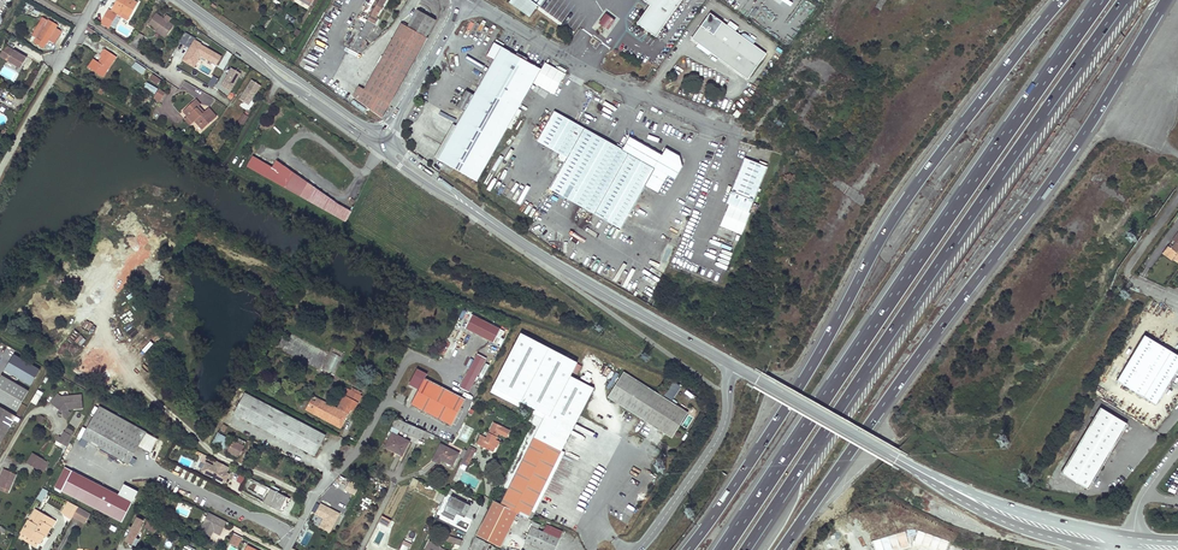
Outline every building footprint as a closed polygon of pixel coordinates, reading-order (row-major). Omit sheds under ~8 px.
[(100,24),(109,29),(117,15),(120,16),(122,13),(124,11),(129,14),(131,11),(133,11),(137,3),(133,0),(117,0),(111,11),(108,9),(100,24)] [(362,30),(367,33),(369,34),(378,18),(376,17),(386,0),(380,0),(362,30)] [(509,3),(529,16),(535,6),(526,0),(511,0),(509,3)] [(650,5),(637,24),(656,37),(682,0),(644,0),(650,5)] [(418,10),(408,27),(427,37),(436,20),(418,10)] [(128,20),(133,11),(131,11),(129,14),(124,11),(122,13),(120,16),(128,20)] [(148,24),(156,30),(157,29),(166,36),(173,26),(156,13),(148,24)] [(607,13),(599,23),(608,29),(616,20),(607,13)] [(741,74),(747,79),(766,54),(753,45),(735,32),(737,28),(738,27),(730,21),(727,26),(710,14),(692,39),(698,43),(710,52),(729,66),(739,73),(741,74)] [(58,24),(48,19),(37,38),(46,43),(50,38),(51,37),(54,31),(58,24)] [(384,115),(428,38),(427,37),(408,27),(401,23),(364,89),(359,87),(353,97),(382,118),(384,115)] [(755,41),(737,28),(735,32),(753,45),(755,41)] [(166,36),(157,29),(156,30),(156,31),(165,38),(166,36)] [(367,33),(362,30),(352,47),(356,50),(367,33)] [(144,36),(138,33),(131,44),(137,47),(144,36)] [(194,41),(184,59),(195,65),(201,54),(217,63),(221,56),(194,41)] [(710,52),(698,43),(697,46),(708,54),(710,52)] [(0,56),(21,68),(27,58),(6,45),(0,56)] [(465,111),(457,126),(438,159),(477,182),(544,65),(538,62),(535,67),(501,47),(474,95),(466,91),(457,107),(465,111)] [(94,59),(88,67),(102,77),(116,56),(105,49),(101,56),(102,57),(99,62),(94,59)] [(135,61),(132,67),(143,74),(146,68),(135,61)] [(739,73),(729,66),(727,68),(739,77),(741,74),(739,73)] [(230,91),(240,74),(231,68),(221,86),(230,91)] [(212,75),(208,86),(214,88),(218,77),(212,75)] [(248,105),(260,86),(251,80),(239,100),(248,105)] [(155,93),(158,88),(147,82),(144,87),(155,93)] [(165,94),(159,90),(156,96),(162,99),(165,94)] [(198,106),(194,101),(183,111),(187,116),(193,123),(195,121),(202,129),(215,118),(212,114),(213,113),(209,108),(204,112),(198,106)] [(733,115),(737,118),(738,117),(741,113),(737,110),(733,115)] [(565,162),(550,189),(621,229),(645,186),(658,194),(668,176),(675,180),(683,166),(680,156),(666,149),(663,155),(630,137),(623,149),(555,111),(539,141),(561,154),(558,158),(565,162)] [(193,123),(187,116),(185,119),(190,125),(193,123)] [(438,159),(457,126),(453,124),(434,157),(438,159)] [(285,187),(293,172),(275,160),(271,166),(251,155),(246,166),(285,187)] [(764,167),(752,162),(743,158),(725,203),(747,212),(765,167),(764,167)] [(1177,261),(1177,234),(1177,233),(1172,240),(1175,242),(1171,248),(1168,246),(1164,252),(1173,259),(1174,258),(1177,261)] [(1172,261),(1173,259),(1164,252),(1163,254),(1172,261)] [(472,315),(466,330),(496,341),(501,326),(472,315)] [(493,500),(476,535),(500,547),(517,513),(527,518),(531,511),(561,450),(593,387),(569,376),(576,362),(520,333),(490,393),(518,407),(521,402),(534,409),(532,413),(543,419),(501,504),(493,500)] [(1116,381),(1155,404),(1174,373),(1177,375),(1177,356),(1177,355),(1176,355),(1144,336),(1116,381)] [(470,391),(487,358),(477,353),(460,386),(470,391)] [(688,414),(625,373),(608,398),(672,439),(688,414)] [(3,374),(0,379),(0,401),(17,411),(29,390),(3,374)] [(466,400),(426,379),(412,405),(452,426),(466,400)] [(307,410),(341,428),(351,410),(353,411),(358,403),(355,401),(358,394),(359,392),(355,390),(355,392),(352,390),(346,387),(335,407),(318,397),(313,405),(311,404),(307,410)] [(36,392),(31,402),(36,405),(41,395),(36,392)] [(326,435),(246,393),(235,414),(315,456),(326,435)] [(57,394),(50,402),(56,407),(58,407),(59,408),(57,411),(59,413),(61,414),(62,415),(67,409),(82,408),(81,395),(60,396),(57,394)] [(0,406),(0,441),(15,415),(0,406)] [(122,419),(99,406),(82,438),(128,463),(138,446),(150,453),(157,439),(128,422),(130,419),(124,416),(122,419)] [(1061,473),(1088,489),(1127,423),(1100,408),(1061,473)] [(46,413),(43,411),(38,421),(41,423),(46,413)] [(71,421),(79,426),(84,416),(76,411),(71,421)] [(396,420),(395,419),(391,426),(421,439),(424,434),(425,431),(397,419),(396,420)] [(486,438),(481,436),(477,444),(490,450),(492,446),(495,447),(496,448),(499,442),(495,440),(498,433),(506,437),(509,431),(493,423),(486,438)] [(228,426),(224,424),(213,445),(217,447),(218,446),(225,450),(226,449),(238,456),(246,442),(236,436),(233,443),(230,441),(231,439),(223,435),(228,426)] [(59,435),(56,440),(66,446),(73,435),(65,430),(61,436),(59,435)] [(409,442),(393,434),(386,447),(402,456),(409,442)] [(433,461),(439,463),(441,460),(453,465),(459,454),(441,445),(433,461)] [(476,452),(469,448),(461,464),(468,467),(476,452)] [(564,451),(561,450),(531,511),(534,512),(564,451)] [(205,462),(208,455),(202,453),(199,461),(205,462)] [(27,463),(38,470),(43,461),(33,454),(27,463)] [(215,460),(210,457),(205,466),(210,469),(215,460)] [(43,461),(38,470),(43,473),(49,465),(43,461)] [(233,469),(222,464),(215,477),(226,483),(233,469)] [(190,482),(194,477),(178,465),(174,470),(190,482)] [(3,469),(0,476),(0,486),(8,491),(16,475),(3,469)] [(146,483),(132,475),(117,502),(131,510),(146,483)] [(355,495),(359,484),(349,479),(344,490),(355,495)] [(34,509),(37,511),(49,491),(42,488),(31,507),(34,509)] [(282,495),(271,489),(263,503),(270,506),(272,503),(276,506),(282,495)] [(286,497),(282,495),(276,506),(272,503),(270,506),(279,511),(286,497)] [(451,495),(443,514),(454,519),(457,513),(465,517),(471,504),(451,495)] [(128,515),(97,499),(91,512),(121,528),(128,515)] [(62,513),(65,515),(71,503),(68,501),(62,513)] [(78,507),(71,503),(65,515),(71,518),(78,507)] [(329,532),(339,514),(320,504),(315,514),(324,519),(319,527),(329,532)] [(471,504),(466,517),(473,519),(478,507),(471,504)] [(72,517),(84,524),(89,514),(77,508),(72,517)] [(55,520),(37,511),(34,509),(21,533),(39,542),(40,543),(44,535),(46,536),(50,527),(52,527),(55,520)] [(209,513),(199,531),(210,536),(213,531),(214,529),(221,533),(226,521),(213,515),(209,513)] [(382,515),(379,522),(389,526),(392,520),(382,515)] [(143,521),(137,517),(125,540),(135,545),(138,540),(135,538),(141,526),(140,525),(143,521)] [(154,527),(146,522),(144,526),(152,531),(154,527)] [(533,522),(525,541),(546,549),(554,549),(562,531),(547,525),(544,532),(537,530),(539,525),(533,522)] [(236,526),(233,532),(243,537),(246,531),(236,526)] [(949,540),(918,531),(915,542),(930,546),(930,547),(939,549),(946,549),(949,540)] [(39,542),(21,533),(20,537),(36,546),(39,542)] [(241,538),(233,535),(230,542),(238,546),(241,538)] [(469,547),(472,548),(475,549),(481,549),(485,542),(474,537),(469,547)] [(188,541),(183,549),(195,549),(198,546),(188,541)] [(429,542),(425,549),(439,549),(440,548),(440,547),(429,542)]
